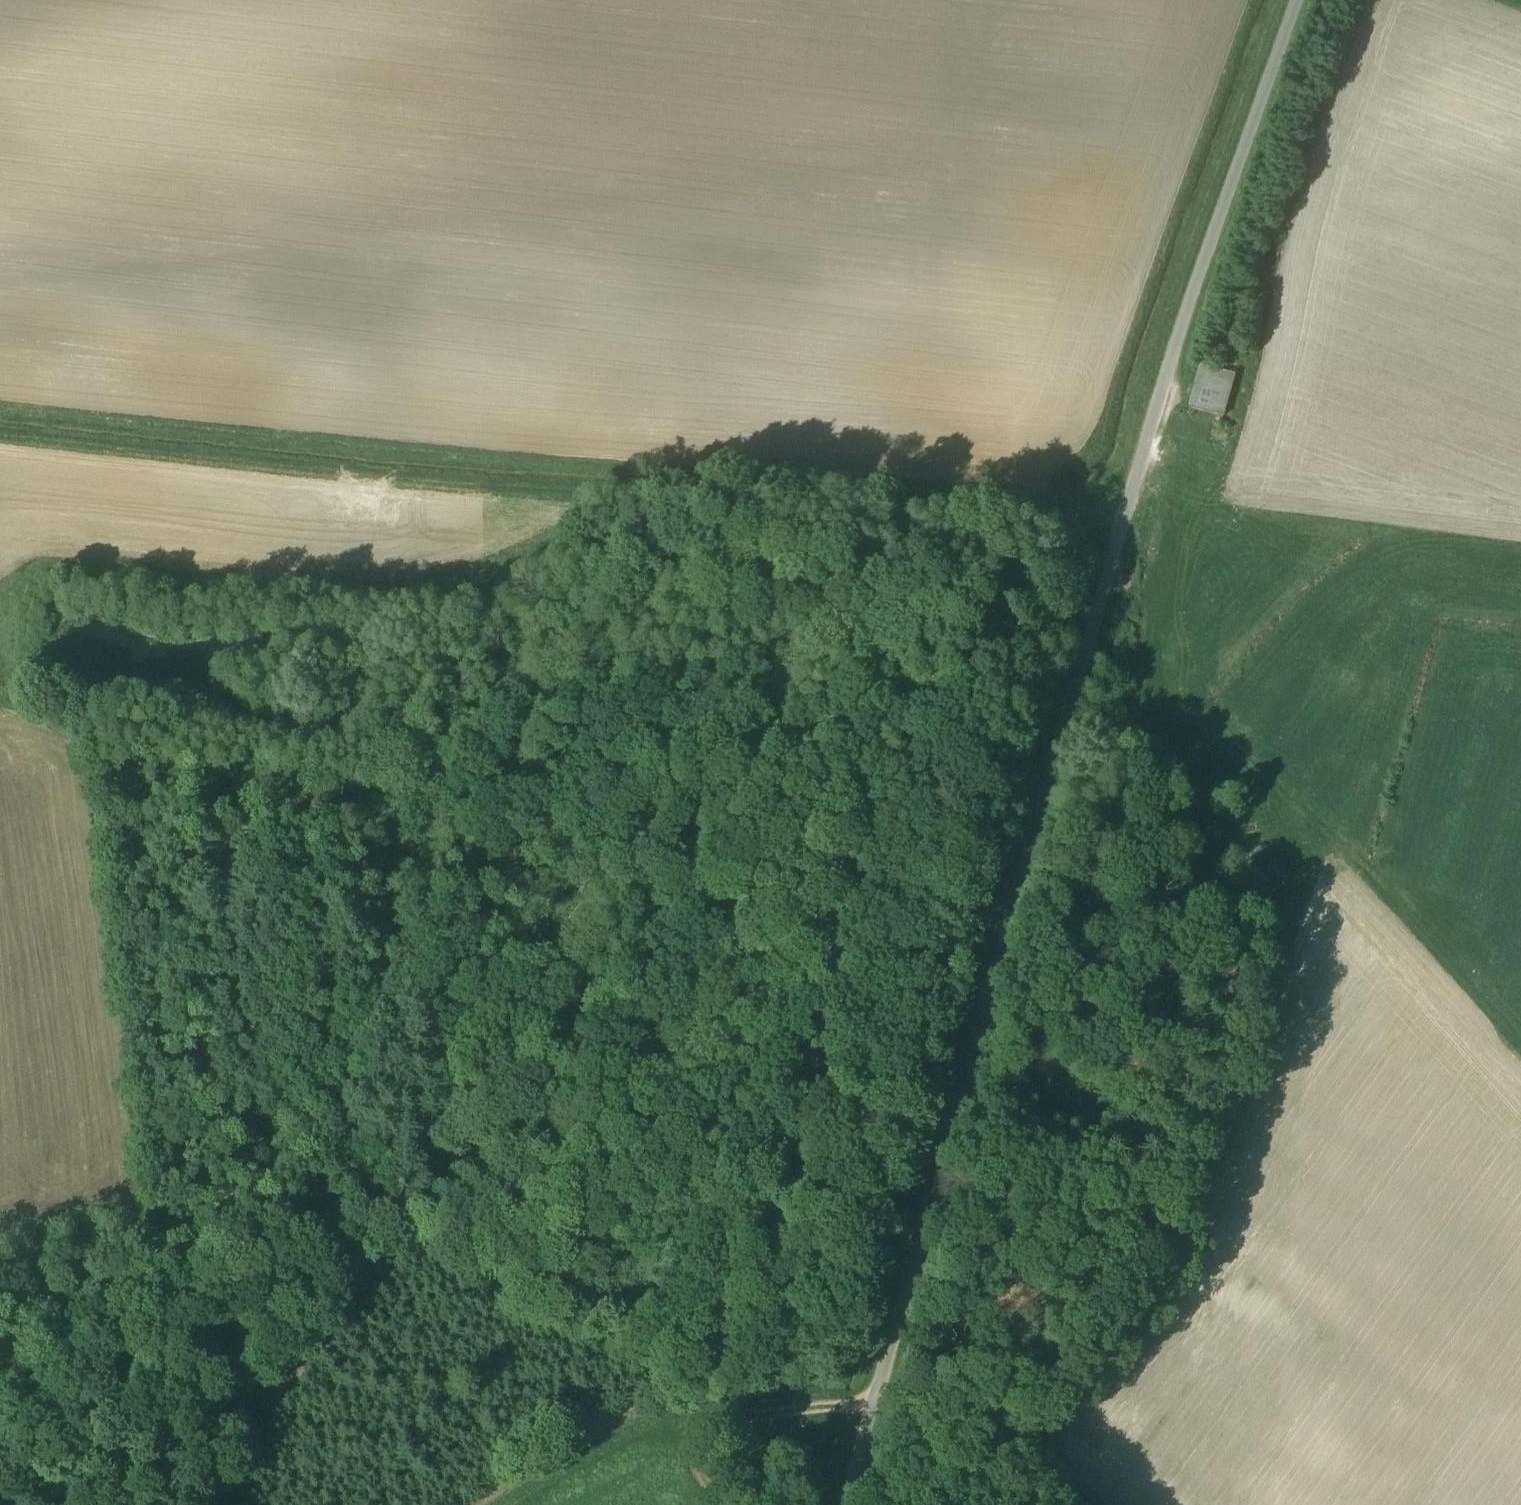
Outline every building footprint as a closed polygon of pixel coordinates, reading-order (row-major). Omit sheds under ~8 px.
[(1235,376),(1202,367),(1191,409),(1223,418),(1235,376)]
